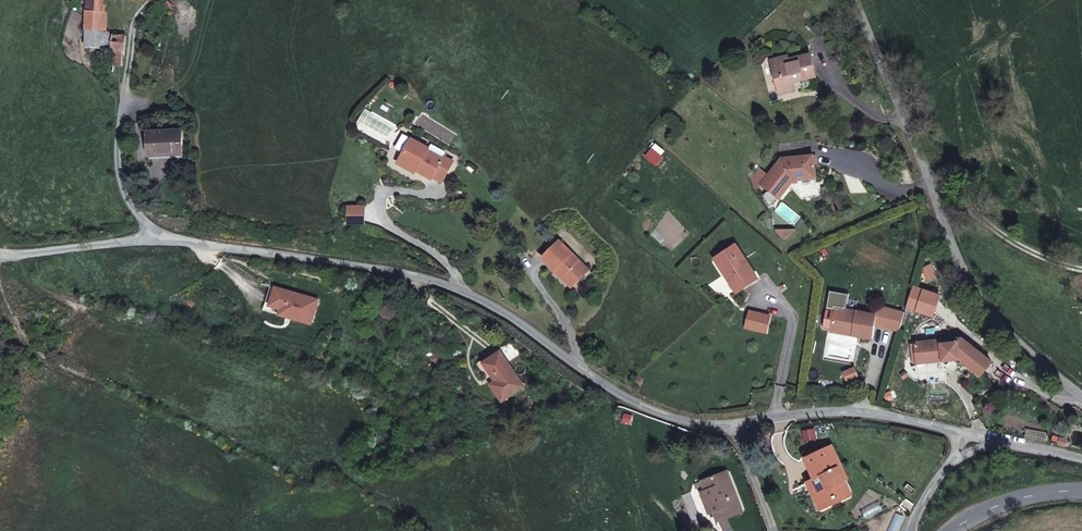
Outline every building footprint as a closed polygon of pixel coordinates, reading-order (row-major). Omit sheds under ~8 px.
[(80,30),(100,31),(103,0),(84,0),(80,30)] [(99,34),(100,31),(80,30),(79,48),(104,50),(112,50),(110,65),(121,67),(121,51),(126,52),(126,35),(99,34)] [(811,53),(783,59),(782,54),(770,57),(778,92),(792,89),(791,80),(815,74),(811,53)] [(138,133),(139,157),(172,155),(170,132),(138,133)] [(406,137),(402,143),(408,147),(412,140),(406,137)] [(408,147),(401,160),(417,170),(415,173),(432,183),(434,179),(442,184),(454,164),(412,140),(408,147)] [(774,195),(789,176),(810,174),(809,166),(808,151),(792,153),(776,154),(756,181),(764,187),(774,195)] [(414,175),(415,173),(417,170),(401,160),(397,166),(414,175)] [(759,192),(768,203),(774,195),(764,187),(759,192)] [(371,233),(369,217),(352,220),(354,236),(371,233)] [(562,244),(544,265),(563,280),(567,276),(581,288),(594,272),(562,244)] [(753,279),(732,244),(712,256),(722,271),(724,270),(737,289),(753,279)] [(737,289),(724,270),(722,271),(734,291),(737,289)] [(581,288),(567,276),(563,280),(577,293),(581,288)] [(871,327),(894,329),(898,311),(873,308),(872,317),(871,327)] [(760,333),(765,318),(744,312),(740,327),(760,333)] [(872,317),(841,314),(833,313),(830,330),(836,332),(850,334),(850,338),(869,340),(871,327),(872,317)] [(911,345),(914,364),(921,364),(954,360),(976,377),(987,362),(956,338),(951,339),(952,342),(936,345),(935,341),(932,342),(911,345)] [(510,358),(506,353),(484,369),(488,374),(510,358)] [(535,391),(510,358),(488,374),(513,408),(535,391)] [(851,379),(862,373),(857,364),(846,371),(851,379)] [(838,508),(835,501),(849,495),(840,475),(845,472),(836,452),(809,463),(818,484),(824,482),(830,494),(820,498),(827,512),(838,508)] [(702,482),(706,491),(715,516),(718,524),(744,514),(728,473),(702,482)] [(708,518),(715,516),(706,491),(699,493),(708,518)] [(838,508),(853,502),(849,495),(835,501),(838,508)]
